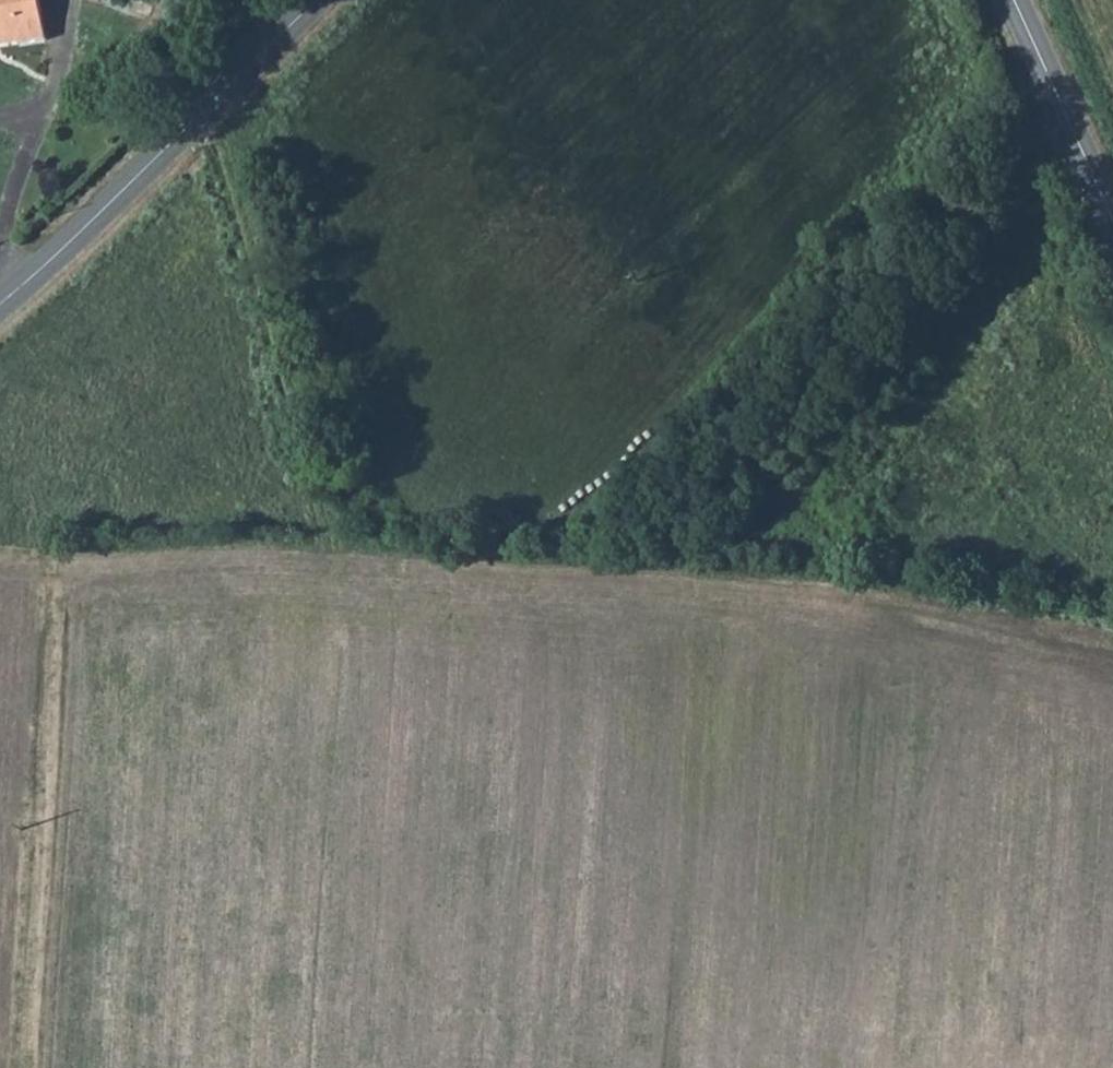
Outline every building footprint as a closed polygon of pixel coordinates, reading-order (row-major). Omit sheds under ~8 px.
[(47,40),(42,0),(0,0),(0,44),(18,41),(20,45),(47,40)]
